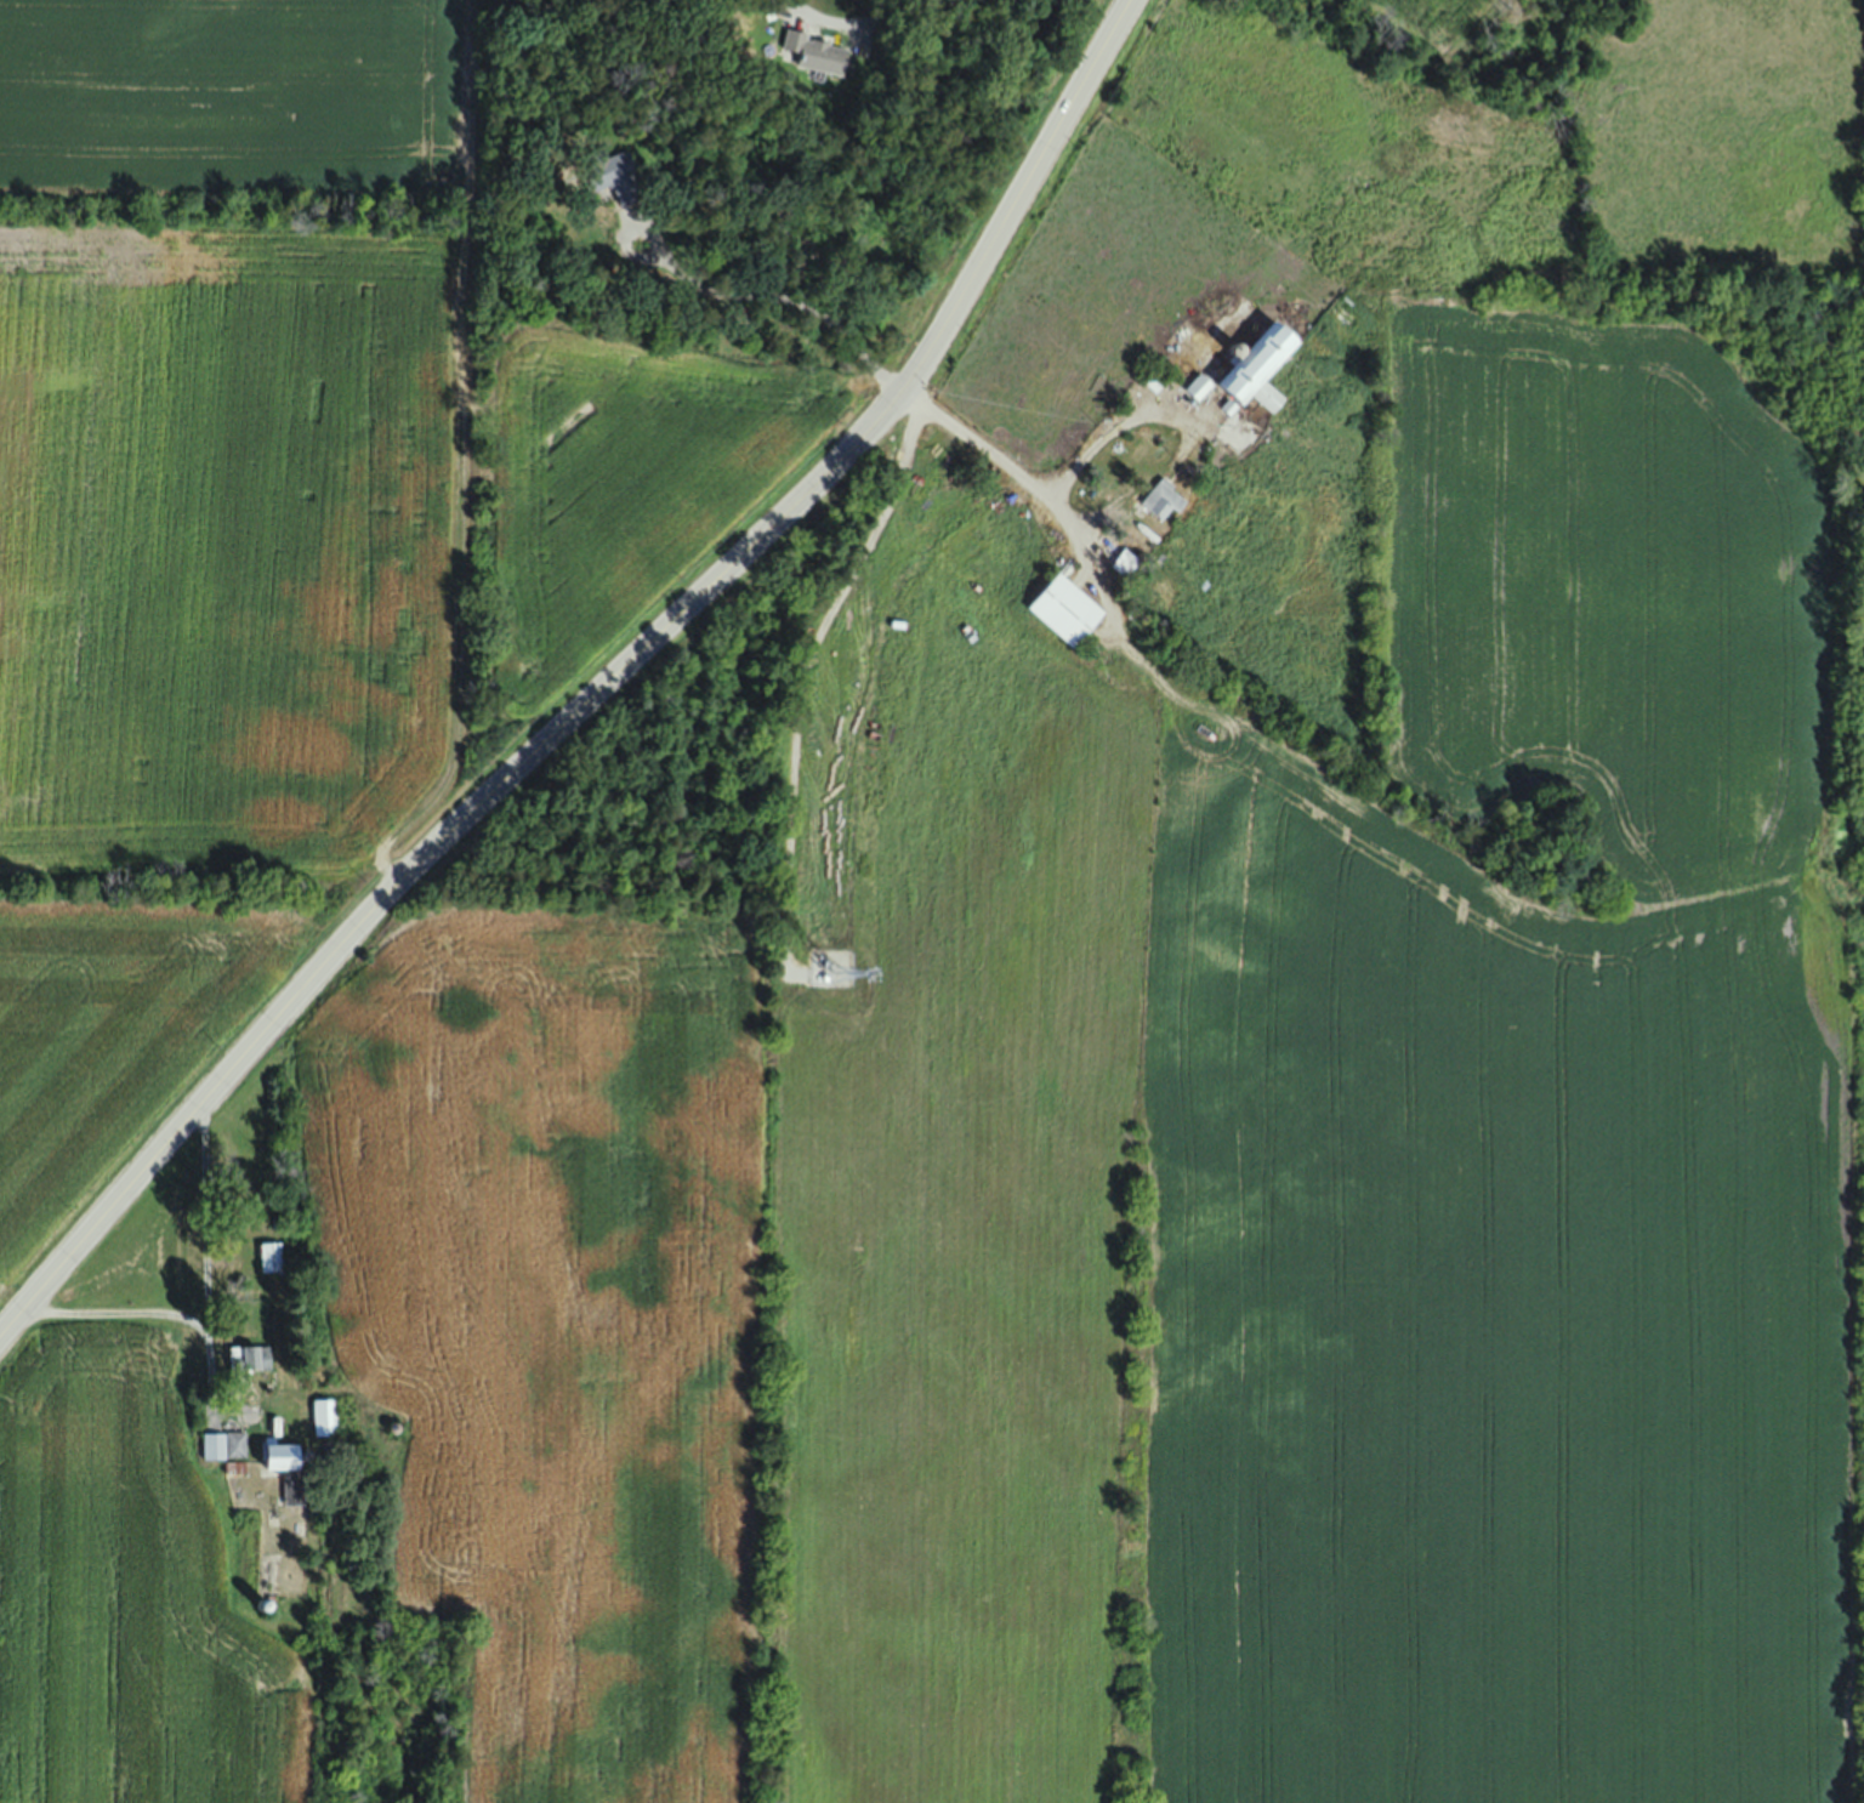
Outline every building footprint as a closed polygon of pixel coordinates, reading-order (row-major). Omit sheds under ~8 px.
[(1274,381),(1313,335),(1285,312),(1223,384),(1249,406),(1259,395),(1279,413),(1293,397),(1274,381)] [(1191,347),(1172,336),(1155,363),(1174,374),(1191,347)] [(1202,402),(1218,382),(1203,370),(1187,390),(1202,402)] [(1146,499),(1170,523),(1193,500),(1169,476),(1146,499)] [(1144,558),(1126,548),(1116,567),(1134,577),(1144,558)] [(1071,573),(1076,567),(1071,562),(1030,604),(1076,649),(1112,613),(1071,573)] [(260,1272),(283,1272),(283,1241),(260,1241),(260,1272)] [(231,1371),(272,1371),(272,1345),(231,1345),(231,1371)] [(204,1459),(247,1459),(247,1432),(204,1432),(204,1459)] [(303,1469),(303,1444),(269,1444),(269,1469),(303,1469)]
